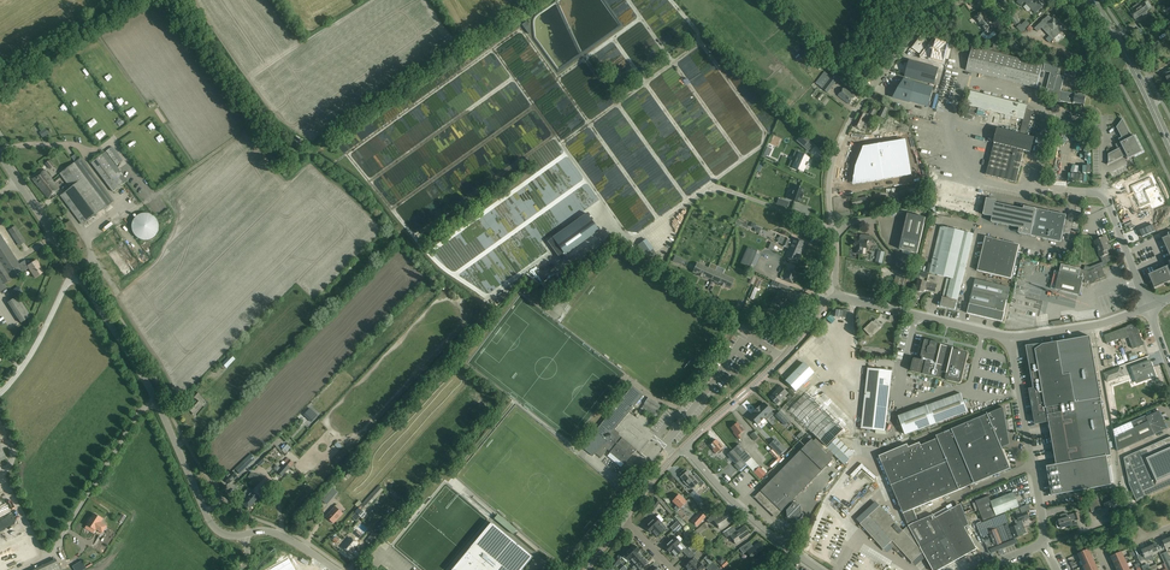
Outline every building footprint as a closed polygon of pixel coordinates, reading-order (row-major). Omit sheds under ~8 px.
[(1018,2),(1021,5),(1025,1),(1035,13),(1043,6),(1039,2),(1041,0),(1020,0),(1018,2)] [(1135,19),(1142,15),(1143,16),(1147,13),(1146,12),(1149,9),(1152,7),(1147,1),(1145,2),(1144,2),(1139,5),(1138,4),(1133,7),(1134,9),(1130,12),(1135,19)] [(992,26),(992,27),(987,21),(988,19),(981,11),(974,16),(986,31),(984,32),(987,36),(989,36),(995,31),(995,30),(992,26)] [(1008,14),(1015,25),(1020,22),(1013,11),(1008,14)] [(1049,42),(1053,39),(1053,40),(1061,32),(1057,28),(1061,24),(1054,17),(1052,19),(1049,16),(1035,28),(1038,31),(1042,28),(1047,33),(1043,36),(1049,42)] [(1017,27),(1022,32),(1030,24),(1027,20),(1022,25),(1021,24),(1017,27)] [(929,42),(921,36),(912,48),(921,54),(929,42)] [(935,40),(921,58),(922,58),(922,57),(931,59),(931,60),(943,63),(948,44),(936,41),(935,41),(935,40)] [(990,51),(991,48),(982,45),(982,49),(973,47),(967,70),(1037,88),(1043,64),(990,51)] [(581,53),(574,60),(577,63),(584,57),(581,53)] [(905,77),(934,85),(939,68),(909,60),(905,77)] [(1075,94),(1062,91),(1060,91),(1064,77),(1060,76),(1059,65),(1046,62),(1043,71),(1052,73),(1051,77),(1050,77),(1047,89),(1050,90),(1049,94),(1054,95),(1053,101),(1060,103),(1061,101),(1073,104),(1074,104),(1074,103),(1084,104),(1084,106),(1086,97),(1084,96),(1085,96),(1085,93),(1083,93),(1083,94),(1080,94),(1080,93),(1078,93),(1077,95),(1075,95),(1075,94)] [(1075,76),(1077,70),(1066,67),(1065,74),(1075,76)] [(567,74),(562,68),(557,72),(562,78),(567,74)] [(946,72),(950,72),(949,76),(955,77),(956,70),(946,68),(946,72)] [(828,93),(837,81),(827,74),(818,85),(828,93)] [(901,79),(896,98),(928,107),(934,88),(901,79)] [(838,96),(849,104),(856,96),(845,87),(838,96)] [(971,91),(967,105),(1024,119),(1020,134),(997,128),(994,142),(994,143),(986,175),(1016,182),(1024,151),(1031,152),(1035,138),(1026,136),(1033,111),(1026,109),(1027,105),(971,91)] [(884,105),(894,110),(895,106),(886,101),(884,105)] [(515,111),(517,114),(521,111),(516,103),(509,108),(513,112),(515,111)] [(879,116),(884,118),(888,108),(883,106),(879,116)] [(868,114),(862,111),(854,126),(860,130),(868,114)] [(1122,119),(1116,127),(1122,137),(1118,139),(1121,145),(1119,146),(1120,148),(1108,154),(1108,164),(1107,164),(1107,165),(1127,155),(1128,157),(1129,159),(1142,152),(1134,136),(1132,137),(1122,119)] [(45,129),(40,132),(44,138),(49,134),(45,129)] [(802,134),(797,140),(804,146),(809,140),(802,134)] [(912,175),(906,139),(864,147),(856,166),(853,185),(912,175)] [(120,163),(110,149),(106,151),(117,165),(120,163)] [(91,163),(113,192),(127,181),(106,152),(91,163)] [(803,172),(806,166),(807,167),(809,163),(807,163),(809,158),(798,153),(794,162),(795,163),(792,169),(799,172),(800,170),(803,172)] [(80,159),(75,163),(61,173),(72,188),(61,196),(83,224),(113,202),(80,159)] [(48,198),(60,189),(45,170),(33,179),(48,198)] [(1152,177),(1132,185),(1141,206),(1152,202),(1147,189),(1155,186),(1156,185),(1152,177)] [(801,199),(803,193),(802,193),(804,189),(795,186),(790,200),(799,203),(800,199),(801,199)] [(910,194),(908,188),(899,191),(900,197),(910,194)] [(867,206),(868,205),(866,196),(852,200),(854,206),(866,203),(867,206)] [(984,215),(993,216),(992,222),(1020,228),(1019,233),(1061,242),(1064,231),(1065,231),(1065,226),(1067,215),(1024,206),(1024,209),(996,203),(997,200),(987,198),(984,215)] [(597,220),(602,218),(597,209),(593,211),(597,220)] [(148,213),(145,213),(143,213),(141,214),(139,215),(137,216),(135,218),(134,220),(133,222),(132,224),(132,227),(132,229),(133,231),(134,233),(135,235),(137,237),(139,238),(141,239),(143,240),(145,240),(148,240),(150,239),(152,238),(154,237),(156,235),(157,233),(158,231),(159,229),(159,227),(159,224),(158,222),(157,220),(156,218),(154,216),(152,215),(150,214),(148,213)] [(599,231),(586,213),(553,238),(565,255),(599,231)] [(908,213),(902,237),(900,249),(918,253),(926,218),(908,213)] [(941,226),(930,273),(938,274),(937,275),(951,278),(951,279),(947,278),(941,306),(955,310),(974,234),(941,226)] [(19,246),(25,242),(17,230),(12,234),(19,246)] [(10,279),(21,272),(22,273),(28,268),(35,278),(43,272),(40,268),(41,267),(37,260),(27,266),(24,261),(19,264),(0,234),(0,263),(10,279)] [(872,241),(873,236),(865,235),(863,235),(861,236),(860,239),(855,238),(854,246),(857,247),(856,253),(863,254),(864,247),(867,248),(868,240),(872,241)] [(119,236),(113,240),(132,271),(140,266),(139,265),(147,260),(132,236),(123,242),(119,236)] [(986,236),(978,270),(1012,278),(1020,244),(986,236)] [(785,257),(797,263),(806,243),(794,237),(792,242),(789,241),(790,239),(786,238),(782,246),(789,249),(785,257)] [(1100,257),(1101,257),(1104,255),(1109,254),(1108,250),(1110,249),(1109,245),(1108,245),(1105,237),(1094,240),(1099,253),(1100,257)] [(653,249),(646,239),(638,245),(645,255),(653,249)] [(755,269),(762,253),(748,246),(741,263),(755,269)] [(1062,264),(1057,283),(1056,289),(1079,295),(1083,279),(1084,279),(1084,282),(1091,284),(1092,282),(1093,281),(1094,280),(1096,280),(1105,277),(1101,266),(1107,264),(1104,255),(1101,257),(1103,262),(1090,267),(1085,265),(1084,270),(1062,264)] [(895,258),(893,267),(909,271),(911,262),(895,258)] [(6,288),(4,284),(11,280),(10,279),(0,263),(0,292),(6,288)] [(711,280),(715,272),(712,271),(712,270),(706,267),(703,265),(702,266),(697,264),(694,273),(711,280)] [(1148,275),(1149,275),(1154,288),(1169,281),(1169,265),(1148,275)] [(784,280),(792,284),(796,274),(788,271),(784,280)] [(718,274),(715,272),(711,280),(729,288),(733,279),(728,277),(728,276),(725,275),(725,276),(719,273),(718,274)] [(906,288),(908,278),(896,276),(894,285),(906,288)] [(976,279),(970,304),(968,313),(1003,322),(1005,312),(1004,312),(1007,300),(1010,287),(976,279)] [(927,282),(918,280),(916,290),(924,292),(925,289),(935,292),(937,285),(927,282)] [(1020,299),(1036,303),(1037,298),(1038,298),(1040,290),(1027,287),(1026,291),(1022,290),(1020,299)] [(1102,295),(1109,308),(1125,300),(1118,287),(1102,295)] [(18,294),(15,289),(10,292),(14,297),(18,294)] [(788,294),(788,293),(779,289),(773,302),(783,306),(786,299),(785,299),(787,293),(788,294)] [(20,323),(31,316),(17,296),(7,303),(20,323)] [(873,321),(865,329),(871,336),(882,326),(876,320),(874,322),(873,321)] [(1127,327),(1105,335),(1104,335),(1104,336),(1107,343),(1121,338),(1121,340),(1129,337),(1132,347),(1132,348),(1133,348),(1133,349),(1134,349),(1144,345),(1136,323),(1135,323),(1127,326),(1127,327)] [(1107,456),(1111,455),(1090,337),(1043,344),(1028,355),(1033,388),(1029,389),(1035,424),(1049,422),(1056,465),(1055,465),(1047,466),(1052,495),(1112,485),(1107,456)] [(941,377),(943,372),(947,373),(946,378),(946,379),(946,380),(947,380),(948,381),(958,383),(959,383),(960,383),(961,383),(961,382),(961,381),(968,355),(968,354),(967,353),(966,352),(955,350),(954,350),(953,350),(953,351),(952,351),(952,353),(947,352),(941,350),(942,345),(941,343),(937,342),(931,341),(927,340),(925,341),(921,355),(922,357),(922,360),(915,358),(913,360),(911,369),(912,371),(939,378),(941,377)] [(222,363),(226,368),(235,359),(231,354),(222,363)] [(785,367),(796,357),(793,354),(782,364),(785,367)] [(1150,361),(1132,367),(1137,383),(1156,376),(1150,361)] [(806,363),(787,380),(794,389),(814,372),(806,363)] [(1107,381),(1124,375),(1121,367),(1104,373),(1107,381)] [(893,372),(868,369),(869,369),(862,429),(861,429),(876,431),(876,434),(886,435),(886,432),(886,431),(893,372)] [(1112,385),(1133,378),(1131,373),(1106,382),(1113,424),(1117,424),(1112,385)] [(929,390),(930,383),(926,383),(927,380),(923,379),(921,388),(929,390)] [(608,420),(587,446),(600,458),(607,449),(610,452),(624,464),(636,450),(617,434),(619,433),(615,430),(643,395),(632,386),(606,418),(608,420)] [(787,392),(780,386),(769,397),(777,404),(788,393),(790,395),(788,396),(790,399),(793,397),(795,394),(790,389),(787,392)] [(196,391),(192,396),(196,399),(200,395),(196,391)] [(816,438),(826,447),(843,430),(806,393),(788,410),(816,438)] [(905,434),(968,411),(961,393),(899,416),(905,434)] [(649,397),(642,408),(656,417),(658,415),(655,414),(661,406),(649,397)] [(196,399),(187,408),(194,414),(202,404),(196,399)] [(756,409),(764,418),(771,411),(764,403),(760,407),(759,406),(756,409)] [(1008,436),(1005,417),(1003,407),(988,414),(987,413),(987,414),(936,435),(937,438),(881,462),(891,485),(890,485),(891,485),(903,513),(909,511),(914,523),(918,521),(913,509),(959,490),(957,484),(972,478),(974,484),(1011,468),(1002,448),(1010,444),(1008,436)] [(764,418),(756,409),(753,412),(754,413),(750,416),(758,424),(764,418)] [(1118,452),(1155,435),(1154,434),(1167,428),(1163,420),(1165,419),(1161,411),(1146,417),(1146,416),(1114,430),(1118,452)] [(310,422),(314,418),(307,412),(303,415),(310,422)] [(788,422),(779,412),(775,416),(784,425),(787,422),(788,422)] [(740,435),(745,431),(742,427),(741,427),(738,423),(731,428),(734,433),(733,433),(739,440),(742,437),(740,435)] [(1039,452),(1052,450),(1048,430),(1045,430),(1046,433),(1042,434),(1043,441),(1037,442),(1039,452)] [(844,465),(854,454),(837,437),(827,448),(844,465)] [(1169,487),(1169,437),(1124,458),(1129,486),(1136,502),(1169,487)] [(811,439),(755,496),(759,500),(758,501),(768,511),(769,510),(776,517),(786,507),(788,509),(786,511),(787,518),(787,517),(788,518),(787,518),(794,519),(794,518),(795,518),(795,519),(795,520),(796,520),(796,521),(797,521),(798,520),(799,520),(800,520),(801,519),(801,518),(802,517),(802,516),(803,515),(803,514),(802,514),(802,513),(801,513),(800,513),(800,512),(801,512),(800,505),(800,506),(799,505),(792,504),(790,502),(832,460),(830,458),(834,455),(826,447),(816,438),(813,441),(811,439)] [(720,444),(716,440),(710,445),(713,450),(716,454),(718,452),(719,454),(724,450),(722,448),(724,447),(721,443),(720,444)] [(770,445),(780,455),(785,450),(775,440),(770,445)] [(336,452),(342,446),(337,442),(332,448),(336,452)] [(752,457),(745,450),(739,444),(733,449),(741,459),(742,458),(746,463),(752,457)] [(741,459),(733,449),(727,455),(735,464),(741,459)] [(772,449),(770,452),(776,458),(776,459),(769,465),(771,468),(781,459),(772,449)] [(256,459),(251,454),(243,462),(248,466),(256,459)] [(282,476),(290,467),(285,463),(277,472),(282,476)] [(741,472),(747,466),(745,464),(739,470),(741,472)] [(766,474),(759,466),(753,472),(761,480),(766,474)] [(348,479),(355,470),(351,467),(345,474),(343,473),(341,475),(343,477),(344,476),(348,479)] [(232,471),(224,479),(228,483),(236,476),(232,471)] [(701,487),(702,486),(704,484),(696,475),(693,477),(688,471),(680,477),(684,481),(683,482),(687,486),(688,486),(692,489),(698,484),(701,487)] [(845,489),(842,493),(849,500),(862,485),(850,474),(840,484),(845,489)] [(263,479),(253,491),(260,497),(270,485),(263,479)] [(359,517),(384,490),(379,485),(354,512),(359,517)] [(260,497),(253,491),(242,503),(249,509),(260,497)] [(692,492),(690,494),(690,495),(698,505),(701,502),(699,498),(697,495),(694,491),(693,492),(692,492)] [(991,501),(989,496),(976,501),(984,521),(1020,507),(1014,492),(991,501)] [(0,493),(0,569),(6,569),(33,556),(0,493)] [(326,504),(333,497),(329,493),(322,500),(326,504)] [(373,509),(383,498),(388,504),(391,501),(384,494),(381,497),(380,496),(370,506),(373,509)] [(672,502),(677,506),(675,508),(678,511),(686,501),(679,495),(672,502)] [(1092,513),(1102,509),(1097,496),(1087,500),(1092,513)] [(1122,508),(1118,499),(1105,504),(1106,508),(1105,509),(1106,512),(1108,512),(1108,513),(1122,508)] [(655,509),(660,502),(657,500),(651,507),(655,509)] [(818,506),(813,514),(818,517),(823,509),(818,506)] [(913,523),(909,526),(903,530),(880,506),(861,524),(884,549),(890,543),(898,552),(901,549),(912,562),(923,552),(931,566),(930,567),(930,568),(932,568),(933,569),(939,569),(977,549),(954,507),(936,518),(934,515),(918,521),(914,523),(913,523)] [(342,514),(334,507),(326,516),(333,523),(342,514)] [(1022,535),(1027,533),(1022,521),(1030,518),(1027,511),(1017,515),(1019,520),(1015,521),(1017,526),(1012,528),(1006,513),(1005,514),(1005,513),(992,519),(993,522),(978,528),(984,542),(985,542),(990,553),(1017,543),(1016,538),(1016,537),(1017,538),(1020,537),(1019,536),(1022,535)] [(700,512),(696,516),(692,521),(698,526),(706,516),(700,512)] [(717,512),(710,517),(709,517),(711,522),(715,519),(714,518),(719,515),(717,512)] [(732,520),(727,512),(714,521),(719,529),(732,520)] [(1061,528),(1072,525),(1071,523),(1073,523),(1072,520),(1076,519),(1077,521),(1081,520),(1078,512),(1068,515),(1067,512),(1060,515),(1062,519),(1059,520),(1059,521),(1057,521),(1056,523),(1058,527),(1059,528),(1061,528)] [(102,533),(107,526),(103,523),(102,524),(100,523),(103,519),(94,514),(91,518),(90,517),(88,521),(89,522),(87,525),(96,530),(96,529),(102,533)] [(652,531),(661,522),(656,517),(645,527),(650,533),(652,532),(652,531)] [(673,530),(679,524),(677,521),(670,528),(673,530)] [(661,522),(652,531),(652,532),(657,537),(666,528),(661,522)] [(472,546),(452,569),(522,569),(533,557),(491,523),(472,546)] [(819,523),(815,534),(831,540),(836,529),(819,523)] [(679,524),(673,530),(675,533),(682,527),(679,524)] [(846,541),(857,531),(853,526),(842,536),(846,541)] [(733,527),(723,533),(726,538),(730,535),(729,534),(736,530),(733,527)] [(731,536),(730,536),(735,544),(748,535),(743,527),(737,532),(736,530),(729,534),(730,535),(731,536)] [(365,541),(370,545),(378,536),(373,532),(365,541)] [(671,551),(680,542),(675,537),(664,547),(670,553),(671,552),(671,551)] [(357,544),(350,538),(342,547),(350,553),(357,544)] [(685,548),(680,542),(671,551),(671,552),(676,557),(685,548)] [(691,551),(698,545),(695,542),(689,548),(691,551)] [(743,546),(739,548),(743,554),(747,551),(751,559),(765,550),(760,542),(753,547),(751,545),(745,549),(743,546)] [(1156,544),(1149,547),(1152,555),(1159,552),(1156,544)] [(638,552),(640,551),(634,545),(623,556),(629,561),(630,560),(630,559),(638,552)] [(700,548),(698,545),(691,551),(694,554),(700,548)] [(1150,559),(1151,561),(1154,560),(1152,555),(1149,547),(1142,550),(1143,554),(1140,555),(1142,560),(1146,559),(1146,561),(1150,559)] [(1081,560),(1091,555),(1089,549),(1078,554),(1081,560)] [(875,562),(856,551),(848,565),(857,569),(870,569),(875,562)] [(643,557),(638,552),(630,559),(630,560),(635,565),(643,557)] [(1114,562),(1124,558),(1121,552),(1111,556),(1114,562)] [(1091,555),(1081,560),(1084,566),(1094,561),(1091,555)] [(708,556),(701,559),(705,566),(711,562),(708,556)] [(635,565),(632,568),(634,569),(635,569),(638,567),(640,569),(648,563),(643,557),(635,565)] [(699,562),(694,557),(685,566),(689,569),(691,569),(699,562)] [(612,565),(615,567),(620,560),(617,558),(612,565)] [(1124,558),(1114,562),(1117,568),(1127,564),(1124,558)] [(57,560),(34,569),(61,569),(57,560)] [(283,564),(287,569),(295,569),(289,560),(283,564)] [(73,566),(75,569),(84,569),(86,568),(82,561),(73,566)] [(1084,566),(1086,569),(1090,569),(1097,567),(1094,561),(1084,566)]
